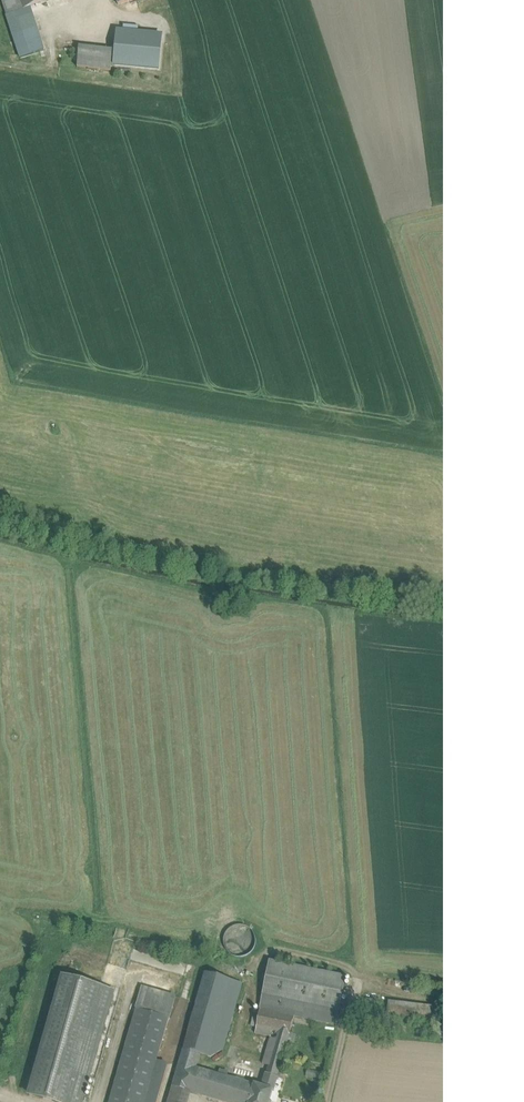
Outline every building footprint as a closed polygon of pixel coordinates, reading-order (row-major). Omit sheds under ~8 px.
[(16,13),(30,7),(50,0),(12,0),(16,13)] [(30,7),(16,13),(7,15),(21,58),(44,51),(30,7)] [(162,36),(118,32),(115,65),(159,69),(162,36)] [(77,68),(111,71),(112,52),(79,48),(77,68)] [(239,957),(244,957),(249,954),(252,951),(255,946),(256,941),(255,936),(252,931),(248,928),(243,926),(238,926),(233,927),(229,930),(226,934),(224,939),(224,944),(226,949),(229,953),(233,956),(239,957)] [(270,961),(263,994),(339,1010),(346,977),(270,961)] [(205,973),(183,1049),(200,1054),(209,1057),(231,980),(205,973)] [(63,978),(30,1094),(56,1101),(82,1101),(113,993),(63,978)] [(209,1057),(215,1058),(222,1051),(242,983),(231,980),(209,1057)] [(142,988),(136,1009),(169,1018),(175,997),(142,988)] [(263,994),(260,1009),(336,1025),(339,1010),(263,994)] [(389,1002),(389,1017),(431,1019),(432,1004),(389,1002)] [(136,1009),(109,1101),(145,1101),(157,1061),(169,1018),(136,1009)] [(268,1066),(262,1087),(273,1090),(294,1017),(260,1010),(255,1034),(270,1037),(263,1064),(268,1066)] [(188,1092),(189,1092),(196,1068),(200,1054),(183,1049),(172,1087),(188,1091),(188,1092)] [(157,1061),(145,1101),(156,1101),(167,1064),(157,1061)] [(196,1068),(189,1092),(198,1095),(205,1070),(196,1068)] [(205,1070),(198,1095),(222,1101),(249,1101),(254,1085),(252,1084),(253,1081),(248,1080),(247,1083),(205,1070)] [(249,1101),(269,1101),(273,1090),(262,1087),(254,1084),(254,1085),(249,1101)] [(188,1092),(188,1091),(172,1087),(168,1101),(186,1101),(188,1092)]
